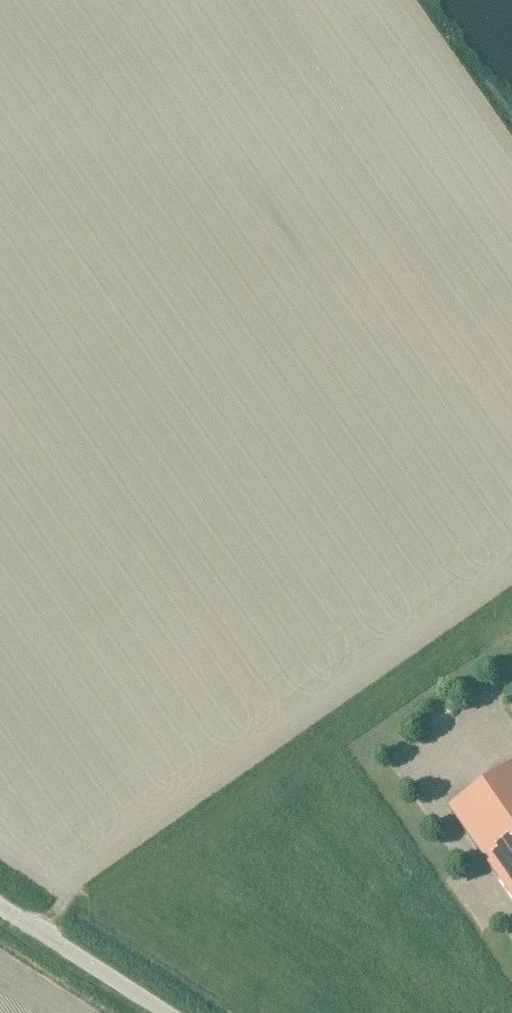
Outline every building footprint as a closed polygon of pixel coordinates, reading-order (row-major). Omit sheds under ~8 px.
[(511,901),(511,763),(447,808),(511,901)]
